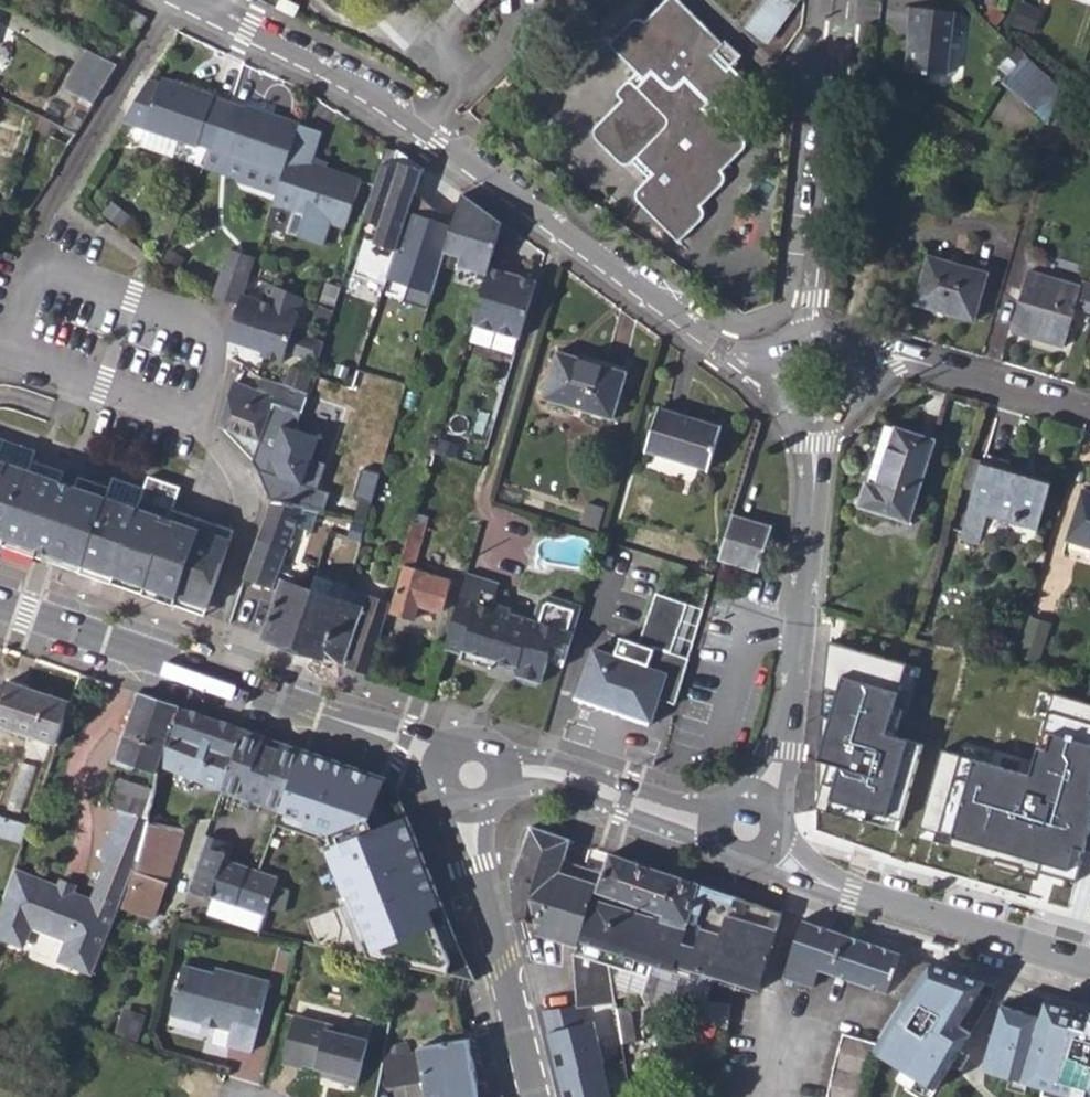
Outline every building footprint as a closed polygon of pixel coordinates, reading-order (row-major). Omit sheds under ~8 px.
[(461,3),(473,15),(487,0),(463,0),(461,3)] [(600,18),(617,3),(615,0),(585,0),(600,18)] [(652,173),(647,178),(636,189),(635,193),(636,198),(639,202),(679,243),(683,239),(695,228),(704,217),(704,212),(702,207),(723,186),(725,180),(725,175),(723,171),(742,152),(745,148),(746,144),(746,140),(744,136),(723,115),(744,94),(748,89),(748,83),(746,80),(733,66),(716,49),(722,42),(681,0),(665,0),(644,20),(636,17),(632,20),(608,43),(644,79),(638,85),(633,81),(629,80),(619,90),(617,92),(618,96),(622,100),(594,128),(593,131),(594,136),(620,163),(623,166),(626,166),(631,163),(637,158),(652,173)] [(800,0),(764,0),(743,27),(768,44),(800,0)] [(1038,5),(1025,0),(1022,0),(1013,24),(1030,29),(1038,5)] [(911,26),(910,40),(906,70),(927,73),(928,70),(947,73),(955,10),(910,4),(907,25),(911,26)] [(133,42),(149,17),(132,8),(117,33),(133,42)] [(733,66),(742,56),(725,39),(722,42),(716,49),(733,66)] [(96,104),(119,65),(88,49),(64,89),(96,104)] [(1049,123),(1060,85),(1026,56),(1003,80),(1049,123)] [(178,142),(197,148),(198,145),(210,149),(214,150),(230,104),(214,98),(215,94),(163,76),(159,86),(148,82),(123,123),(144,130),(178,142)] [(1062,112),(1064,106),(1057,103),(1056,110),(1062,112)] [(229,155),(228,159),(249,166),(283,177),(301,124),(301,123),(247,105),(245,109),(230,104),(214,150),(229,155)] [(70,148),(78,133),(39,115),(35,128),(70,148)] [(345,227),(361,180),(312,163),(322,132),(301,124),(283,177),(277,194),(274,203),(295,210),(288,233),(322,244),(330,222),(345,227)] [(138,146),(172,158),(178,142),(144,130),(138,146)] [(387,270),(419,165),(394,148),(388,166),(391,168),(387,180),(377,177),(369,201),(376,203),(369,225),(362,222),(357,240),(363,242),(357,261),(387,270)] [(647,178),(652,173),(637,158),(631,163),(647,178)] [(277,194),(283,177),(249,166),(244,182),(277,194)] [(410,207),(448,234),(460,193),(423,167),(410,207)] [(461,255),(458,265),(487,274),(493,255),(502,224),(503,223),(461,194),(445,250),(461,255)] [(118,226),(126,217),(108,203),(101,212),(118,226)] [(219,299),(228,301),(239,304),(243,293),(249,275),(252,265),(256,256),(228,247),(212,297),(219,299)] [(520,336),(537,279),(508,269),(510,261),(493,255),(487,274),(473,322),(520,336)] [(974,320),(988,272),(929,255),(916,303),(974,320)] [(260,279),(263,269),(252,265),(249,275),(260,279)] [(1065,345),(1076,305),(1089,309),(1089,280),(1084,278),(1082,286),(1029,270),(1012,330),(1065,345)] [(263,300),(243,293),(238,308),(228,335),(248,342),(264,348),(262,352),(283,360),(287,349),(312,359),(319,339),(293,330),(304,298),(269,283),(263,300)] [(332,306),(338,288),(326,284),(321,302),(332,306)] [(324,341),(319,339),(312,359),(317,360),(324,341)] [(613,419),(626,372),(557,351),(543,398),(613,419)] [(259,441),(262,434),(273,400),(289,405),(302,409),(306,397),(307,394),(263,381),(261,380),(258,388),(236,380),(220,425),(259,441)] [(316,400),(318,389),(309,387),(307,394),(306,397),(316,400)] [(326,456),(341,407),(316,400),(306,397),(302,409),(289,405),(278,440),(326,456)] [(708,469),(720,427),(659,408),(647,451),(708,469)] [(860,507),(910,523),(936,438),(895,425),(894,428),(877,485),(867,482),(860,507)] [(877,485),(894,428),(885,425),(867,482),(877,485)] [(33,459),(37,449),(5,438),(0,451),(0,458),(29,469),(33,459)] [(269,471),(317,487),(326,456),(278,440),(269,471)] [(980,542),(988,514),(1035,528),(1049,483),(1007,470),(1010,461),(986,454),(960,537),(980,542)] [(5,538),(37,550),(52,555),(93,569),(114,576),(145,587),(177,598),(207,609),(235,529),(205,519),(173,508),(181,486),(150,476),(146,487),(139,506),(118,499),(106,495),(110,486),(80,476),(76,485),(60,480),(64,470),(33,459),(29,469),(0,458),(0,537),(5,538)] [(118,499),(139,506),(146,487),(113,476),(110,486),(106,495),(118,499)] [(1084,489),(1067,541),(1089,549),(1089,492),(1084,489)] [(277,590),(300,529),(308,531),(311,519),(305,517),(307,510),(308,508),(270,501),(270,503),(244,578),(277,590)] [(597,530),(604,508),(587,503),(581,525),(597,530)] [(423,535),(429,515),(422,513),(419,524),(412,522),(409,531),(423,535)] [(759,571),(772,528),(733,515),(719,559),(759,571)] [(403,568),(389,611),(414,619),(418,605),(441,612),(450,580),(413,569),(423,535),(409,531),(399,566),(403,568)] [(34,557),(37,550),(5,538),(3,546),(34,557)] [(50,562),(52,555),(37,550),(34,557),(50,562)] [(91,577),(93,569),(52,555),(50,562),(91,577)] [(111,584),(114,576),(93,569),(91,577),(111,584)] [(462,654),(477,659),(475,664),(492,669),(502,661),(516,665),(520,678),(537,683),(543,663),(545,658),(556,652),(566,655),(578,616),(571,613),(568,606),(548,600),(542,605),(536,624),(498,612),(492,601),(494,595),(485,593),(488,580),(467,573),(445,649),(462,654)] [(316,591),(329,595),(334,580),(318,575),(313,590),(316,591)] [(142,594),(145,587),(114,576),(111,584),(142,594)] [(326,661),(326,658),(343,600),(347,587),(348,585),(334,580),(329,595),(316,591),(296,651),(326,661)] [(494,595),(497,583),(488,580),(485,593),(494,595)] [(277,645),(296,651),(316,591),(313,590),(296,584),(287,581),(265,639),(277,645)] [(174,606),(177,598),(145,587),(142,594),(174,606)] [(363,607),(368,595),(347,587),(343,600),(363,607)] [(342,663),(341,666),(369,675),(389,602),(368,595),(363,607),(343,600),(326,658),(342,663)] [(1044,641),(1056,603),(1038,597),(1026,635),(1044,641)] [(203,616),(204,616),(207,609),(177,598),(174,606),(203,616)] [(908,795),(928,726),(914,723),(915,715),(895,710),(911,646),(834,627),(826,667),(842,669),(824,732),(847,736),(835,773),(908,795)] [(634,715),(651,721),(658,699),(675,705),(689,659),(655,647),(648,667),(595,648),(579,695),(605,705),(634,715)] [(562,669),(566,655),(556,652),(545,658),(543,663),(562,669)] [(475,664),(477,659),(462,654),(461,660),(475,664)] [(962,807),(1089,840),(1089,837),(1089,683),(1053,672),(1036,745),(981,731),(962,807)] [(69,701),(7,680),(0,698),(0,725),(55,743),(69,701)] [(117,759),(156,773),(159,763),(178,706),(140,693),(117,759)] [(603,712),(632,722),(634,715),(605,705),(603,712)] [(159,763),(223,790),(244,729),(178,706),(159,763)] [(223,790),(244,798),(247,791),(263,797),(261,804),(280,812),(291,783),(303,750),(282,742),(272,771),(255,765),(265,737),(244,729),(223,790)] [(265,737),(255,765),(272,771),(282,742),(265,737)] [(368,833),(364,822),(376,792),(381,777),(303,750),(291,783),(280,812),(329,832),(332,848),(368,833)] [(126,865),(133,867),(140,844),(150,815),(155,792),(114,777),(105,804),(120,809),(104,857),(108,859),(126,865)] [(244,798),(242,805),(258,811),(261,804),(263,797),(247,791),(244,798)] [(140,844),(158,849),(176,856),(186,827),(150,815),(140,844)] [(332,848),(325,851),(364,954),(443,926),(404,819),(368,833),(332,848)] [(514,874),(552,887),(541,923),(538,932),(577,945),(601,872),(565,860),(571,838),(530,825),(514,874)] [(204,847),(231,857),(235,846),(207,837),(204,847)] [(133,867),(133,870),(150,876),(152,867),(158,849),(140,844),(133,867)] [(189,890),(266,916),(268,909),(284,912),(290,891),(276,887),(279,878),(257,870),(230,860),(231,857),(204,847),(198,864),(189,890)] [(152,867),(170,874),(176,856),(158,849),(152,867)] [(574,955),(611,965),(649,977),(656,956),(738,982),(760,988),(783,912),(609,851),(607,851),(601,872),(577,945),(574,955)] [(126,865),(108,859),(94,901),(119,909),(120,907),(126,891),(132,876),(133,870),(133,867),(126,865)] [(120,907),(147,918),(153,906),(157,907),(165,882),(150,876),(133,870),(132,876),(126,891),(120,907)] [(10,873),(0,903),(0,942),(1,943),(23,877),(10,873)] [(514,874),(509,873),(514,914),(520,916),(541,923),(552,887),(514,874)] [(56,888),(23,877),(1,943),(16,948),(23,944),(28,929),(61,940),(56,955),(60,962),(93,973),(100,957),(119,909),(94,901),(72,893),(70,893),(68,897),(56,893),(58,889),(56,888)] [(58,883),(56,888),(58,889),(56,893),(68,897),(70,893),(72,893),(74,888),(58,883)] [(802,918),(782,977),(813,987),(819,968),(889,993),(902,1001),(923,972),(929,962),(802,918)] [(574,957),(583,1012),(616,1007),(611,965),(574,955),(574,957)] [(902,1001),(876,1042),(872,1049),(934,1087),(970,1033),(957,1024),(985,981),(929,962),(923,972),(902,1001)] [(218,1027),(231,1030),(228,1046),(253,1052),(270,982),(217,968),(215,974),(184,965),(171,1015),(218,1027)] [(736,989),(758,994),(760,988),(738,982),(736,989)] [(1002,1004),(983,1068),(1079,1096),(1089,1096),(1089,1013),(1046,1000),(1041,1016),(1002,1004)] [(616,1007),(622,1040),(622,1042),(636,1040),(629,1005),(616,1007)] [(583,1012),(589,1045),(622,1040),(616,1007),(583,1012)] [(323,1070),(333,1072),(331,1080),(357,1086),(369,1040),(347,1034),(348,1028),(296,1015),(284,1064),(303,1069),(304,1065),(323,1070)] [(215,1043),(228,1046),(231,1030),(218,1027),(215,1043)] [(866,1061),(872,1049),(876,1042),(870,1040),(843,1032),(834,1064),(827,1096),(857,1096),(866,1061)] [(427,1096),(480,1096),(469,1039),(418,1047),(427,1096)] [(385,1058),(409,1054),(407,1043),(386,1047),(385,1058)] [(385,1058),(384,1058),(389,1088),(420,1082),(414,1053),(409,1054),(385,1058)] [(321,1077),(331,1080),(333,1072),(323,1070),(321,1077)]
